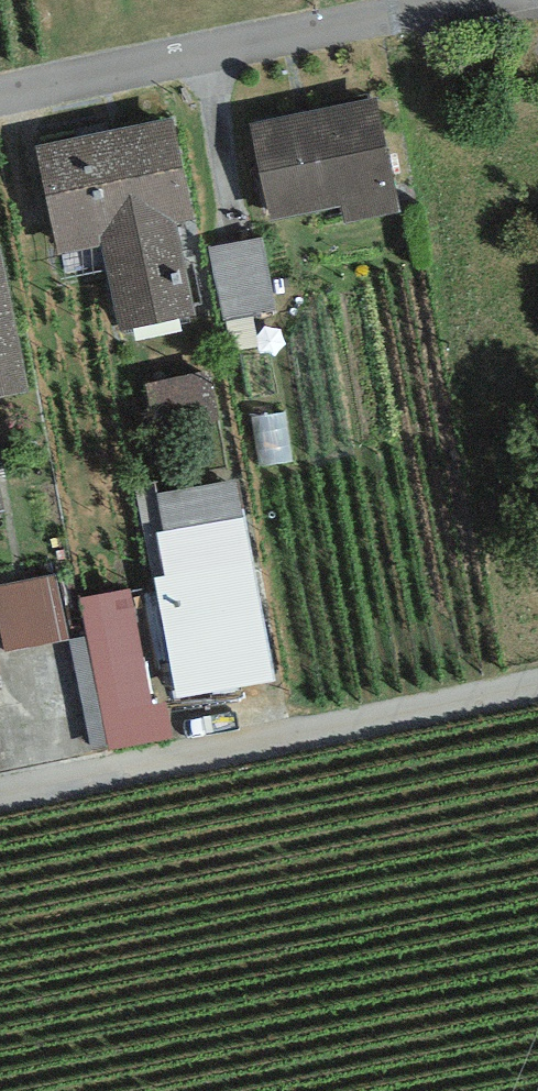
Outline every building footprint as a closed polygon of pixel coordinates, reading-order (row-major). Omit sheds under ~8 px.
[(376,96),(249,123),(269,219),(341,205),(345,224),(400,212),(376,96)] [(173,118),(35,146),(57,255),(101,246),(119,332),(194,317),(175,223),(193,219),(173,118)] [(261,237),(207,248),(222,319),(276,308),(261,237)] [(0,244),(0,395),(31,389),(1,244),(0,244)] [(237,479),(157,493),(163,530),(157,531),(166,576),(155,578),(177,700),(275,682),(244,508),(242,509),(237,479)] [(0,586),(0,633),(3,651),(68,638),(56,575),(0,586)] [(132,589),(80,599),(87,638),(108,745),(109,751),(172,739),(165,703),(154,705),(132,589)] [(87,638),(70,641),(91,748),(108,745),(87,638)]
